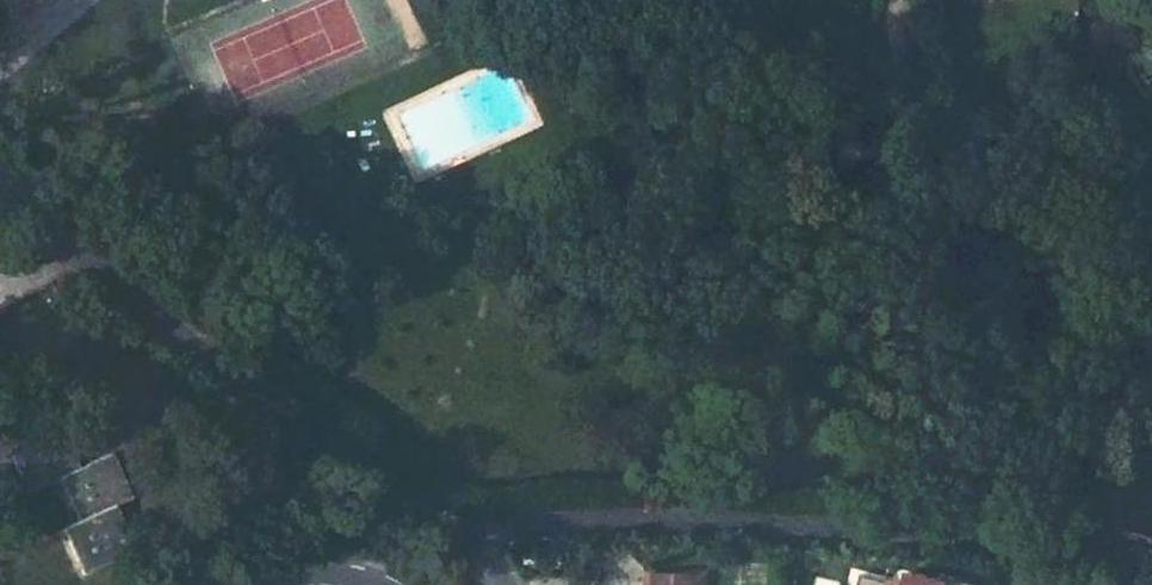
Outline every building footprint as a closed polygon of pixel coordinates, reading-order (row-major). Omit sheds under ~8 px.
[(495,25),(501,41),(516,35),(510,19),(495,25)] [(69,532),(86,571),(133,550),(115,509),(131,501),(112,456),(78,470),(60,428),(10,451),(33,499),(66,484),(85,525),(69,532)] [(932,582),(891,573),(888,584),(852,576),(850,584),(931,584),(932,582)] [(642,575),(642,584),(695,584),(695,575),(642,575)]
